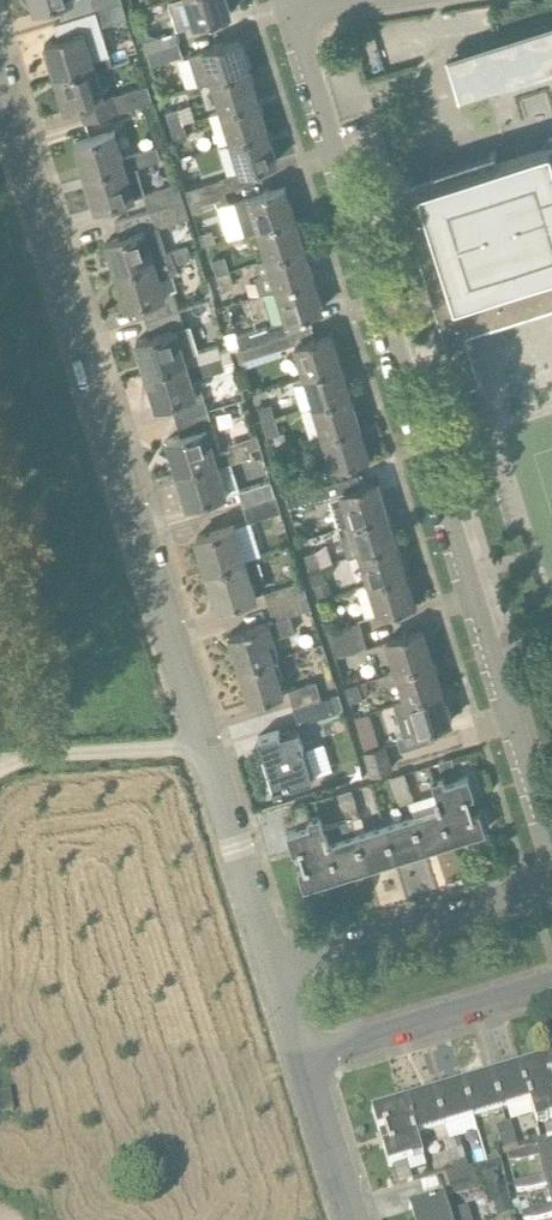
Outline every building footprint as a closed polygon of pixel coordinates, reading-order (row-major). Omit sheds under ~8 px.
[(34,11),(57,4),(62,21),(94,11),(90,0),(31,0),(34,11)] [(122,4),(121,0),(90,0),(94,11),(94,12),(122,4)] [(192,25),(211,19),(212,21),(216,20),(215,18),(231,13),(227,0),(185,0),(192,25)] [(447,55),(460,96),(493,86),(496,94),(551,77),(551,23),(447,55)] [(95,65),(93,58),(85,31),(44,44),(54,77),(95,65)] [(147,53),(179,44),(175,31),(143,41),(147,53)] [(210,82),(249,70),(239,39),(223,44),(223,42),(219,43),(219,45),(201,51),(188,55),(197,86),(210,82)] [(151,66),(183,56),(179,44),(147,53),(151,66)] [(110,53),(114,65),(130,60),(126,48),(110,53)] [(84,122),(152,101),(147,85),(114,95),(113,93),(105,96),(97,70),(114,65),(110,53),(93,58),(95,65),(54,77),(64,110),(79,106),(84,122)] [(220,112),(258,101),(249,70),(210,82),(220,112)] [(229,142),(267,131),(258,101),(220,112),(229,142)] [(170,127),(183,123),(179,108),(166,112),(170,127)] [(175,142),(187,138),(183,123),(170,127),(175,142)] [(125,164),(124,157),(116,131),(75,143),(85,176),(125,164)] [(229,142),(238,172),(257,167),(258,168),(261,167),(261,165),(277,161),(267,131),(229,142)] [(545,140),(547,144),(499,159),(496,151),(431,171),(433,180),(401,190),(447,335),(448,335),(464,330),(551,302),(551,138),(545,140)] [(140,152),(144,165),(161,160),(157,147),(140,152)] [(95,209),(136,196),(128,170),(144,165),(140,152),(124,157),(125,164),(85,176),(95,209)] [(193,201),(225,190),(221,179),(190,189),(193,201)] [(149,211),(183,200),(178,182),(143,193),(149,211)] [(256,228),(294,216),(285,187),(269,192),(269,190),(265,191),(266,193),(247,199),(256,228)] [(197,213),(229,203),(225,190),(193,201),(197,213)] [(154,257),(167,252),(159,227),(189,218),(183,200),(149,211),(115,221),(120,238),(105,242),(116,275),(156,263),(154,257)] [(266,259),(304,247),(294,216),(256,228),(266,259)] [(171,251),(174,263),(191,258),(187,246),(171,251)] [(276,291),(314,279),(304,247),(266,259),(276,291)] [(172,294),(166,295),(162,281),(178,276),(174,263),(171,251),(167,252),(154,257),(156,263),(116,275),(126,308),(140,304),(145,321),(177,311),(172,294)] [(216,275),(229,271),(224,256),(212,260),(216,275)] [(221,290),(234,286),(229,271),(216,275),(221,290)] [(276,291),(285,320),(235,335),(239,348),(311,326),(308,315),(307,313),(323,308),(314,279),(276,291)] [(186,363),(185,356),(177,329),(182,327),(177,311),(145,321),(150,337),(136,341),(146,375),(186,363)] [(302,375),(340,363),(332,334),(316,339),(315,338),(311,326),(239,348),(246,369),(284,356),(282,350),(293,347),(302,375)] [(201,351),(205,363),(222,358),(220,352),(218,345),(201,351)] [(224,365),(234,362),(230,348),(220,352),(222,358),(224,365)] [(193,380),(189,368),(205,363),(201,351),(185,356),(186,363),(146,375),(156,407),(170,403),(175,420),(207,410),(202,392),(197,393),(193,380)] [(455,362),(462,384),(482,377),(476,355),(455,362)] [(346,395),(350,395),(340,363),(302,375),(294,377),(303,408),(311,406),(346,395)] [(321,438),(360,426),(350,395),(346,395),(311,406),(321,438)] [(262,422),(275,419),(271,404),(258,408),(262,422)] [(215,455),(221,453),(207,410),(175,420),(180,436),(166,441),(176,474),(217,462),(215,455)] [(267,437),(280,433),(275,419),(262,422),(267,437)] [(321,438),(331,468),(350,462),(350,464),(354,463),(353,461),(369,456),(360,426),(321,438)] [(230,450),(233,462),(252,457),(251,451),(249,444),(230,450)] [(186,507),(228,494),(220,466),(233,462),(230,450),(221,453),(215,455),(217,462),(176,474),(186,507)] [(286,496),(317,486),(313,474),(282,484),(286,496)] [(243,507),(276,496),(271,481),(238,491),(243,507)] [(348,523),(386,511),(377,481),(361,487),(361,485),(357,486),(358,488),(339,494),(348,523)] [(289,508),(321,498),(317,486),(286,496),(289,508)] [(248,522),(281,512),(276,496),(243,507),(248,522)] [(358,554),(396,542),(386,511),(348,523),(358,554)] [(207,572),(247,559),(237,525),(196,538),(207,572)] [(367,586),(406,574),(396,542),(358,554),(367,586)] [(309,570),(322,566),(317,551),(304,555),(309,570)] [(218,608),(258,596),(253,580),(263,577),(257,556),(247,559),(207,572),(218,608)] [(314,585),(326,581),(322,566),(309,570),(314,585)] [(367,586),(376,615),(395,609),(396,611),(399,609),(399,608),(415,603),(406,574),(367,586)] [(269,607),(296,599),(307,595),(302,581),(264,593),(269,607)] [(240,671),(275,660),(270,642),(275,638),(295,632),(290,616),(301,612),(296,599),(269,607),(273,620),(248,629),(229,635),(240,671)] [(331,644),(364,634),(360,621),(328,631),(331,644)] [(394,671),(432,659),(423,629),(407,634),(406,633),(403,634),(403,636),(385,641),(394,671)] [(335,656),(367,646),(364,634),(331,644),(335,656)] [(404,703),(442,691),(432,659),(394,671),(404,703)] [(250,704),(285,693),(275,660),(240,671),(250,704)] [(293,708),(321,699),(316,681),(288,690),(293,708)] [(350,702),(363,698),(358,684),(345,688),(350,702)] [(397,737),(400,749),(435,738),(432,729),(436,728),(435,726),(451,721),(442,691),(404,703),(413,732),(397,737)] [(298,724),(335,713),(330,697),(321,699),(293,708),(298,724)] [(359,715),(366,741),(380,737),(372,711),(359,715)] [(284,788),(313,778),(298,730),(280,735),(279,731),(258,737),(275,793),(284,790),(284,788)] [(364,753),(371,776),(392,770),(385,747),(364,753)] [(439,807),(469,799),(468,797),(474,795),(468,776),(458,779),(451,758),(439,762),(443,776),(432,779),(437,796),(434,797),(439,807)] [(392,777),(396,791),(409,787),(405,773),(392,777)] [(400,805),(413,801),(409,787),(396,791),(400,805)] [(343,807),(356,803),(351,789),(338,793),(343,807)] [(439,807),(450,842),(485,831),(479,812),(473,814),(469,799),(439,807)] [(347,821),(352,820),(360,817),(356,803),(343,807),(347,821)] [(330,841),(326,828),(324,828),(320,814),(308,817),(304,804),(292,808),(298,828),(287,832),(293,851),(300,849),(330,841)] [(422,850),(450,842),(439,807),(412,815),(422,850)] [(395,859),(422,850),(412,815),(384,824),(395,859)] [(368,867),(356,832),(356,833),(352,820),(347,821),(326,828),(330,841),(341,876),(368,867)] [(368,867),(395,859),(384,824),(356,832),(368,867)] [(304,887),(341,876),(330,841),(300,849),(305,866),(298,868),(304,887)] [(551,1090),(551,1058),(520,1068),(528,1098),(551,1090)] [(530,1104),(528,1098),(520,1068),(492,1076),(503,1112),(530,1104)] [(474,1121),(503,1112),(492,1076),(463,1085),(474,1121)] [(445,1129),(474,1121),(463,1085),(435,1094),(445,1129)] [(528,1098),(530,1104),(536,1125),(548,1122),(548,1120),(551,1119),(551,1090),(528,1098)] [(407,1102),(418,1137),(433,1133),(445,1129),(435,1094),(407,1102)] [(390,1146),(418,1137),(407,1102),(373,1112),(379,1132),(385,1130),(390,1146)] [(499,1139),(515,1135),(511,1122),(495,1127),(499,1139)] [(515,1135),(499,1139),(503,1152),(519,1147),(515,1135)] [(395,1166),(400,1184),(413,1180),(408,1162),(412,1161),(412,1163),(424,1159),(418,1137),(390,1146),(384,1148),(390,1167),(395,1166)] [(448,1156),(464,1151),(460,1138),(449,1142),(444,1143),(448,1156)] [(551,1175),(551,1144),(536,1148),(536,1149),(507,1156),(509,1164),(522,1163),(538,1159),(543,1178),(551,1175)] [(464,1151),(448,1156),(452,1167),(467,1162),(464,1151)] [(451,1198),(474,1191),(468,1172),(462,1174),(461,1170),(445,1175),(451,1198)] [(551,1206),(551,1175),(543,1178),(514,1185),(516,1193),(529,1192),(546,1188),(551,1207),(551,1206)] [(446,1199),(412,1210),(415,1219),(452,1219),(446,1199)] [(551,1207),(539,1210),(537,1203),(520,1208),(522,1215),(523,1219),(543,1219),(551,1218),(551,1206),(551,1207)]
